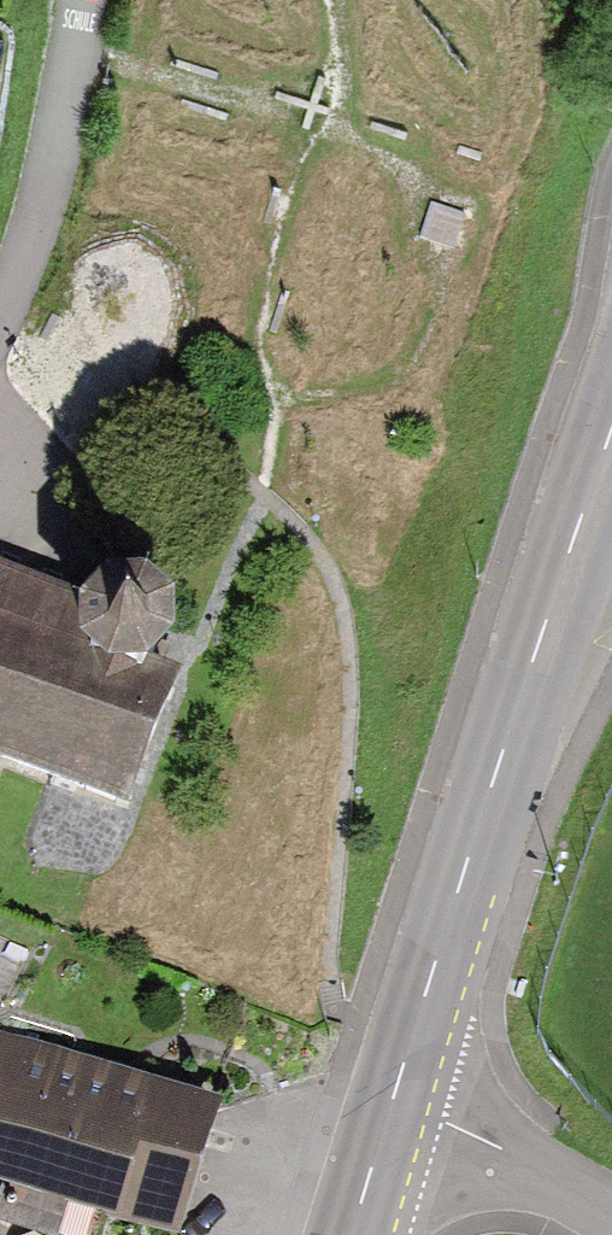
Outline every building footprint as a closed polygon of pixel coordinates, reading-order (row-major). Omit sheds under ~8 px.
[(0,556),(0,761),(130,810),(180,678),(147,666),(165,619),(0,556)] [(0,1041),(0,1181),(161,1228),(199,1101),(0,1041)]
